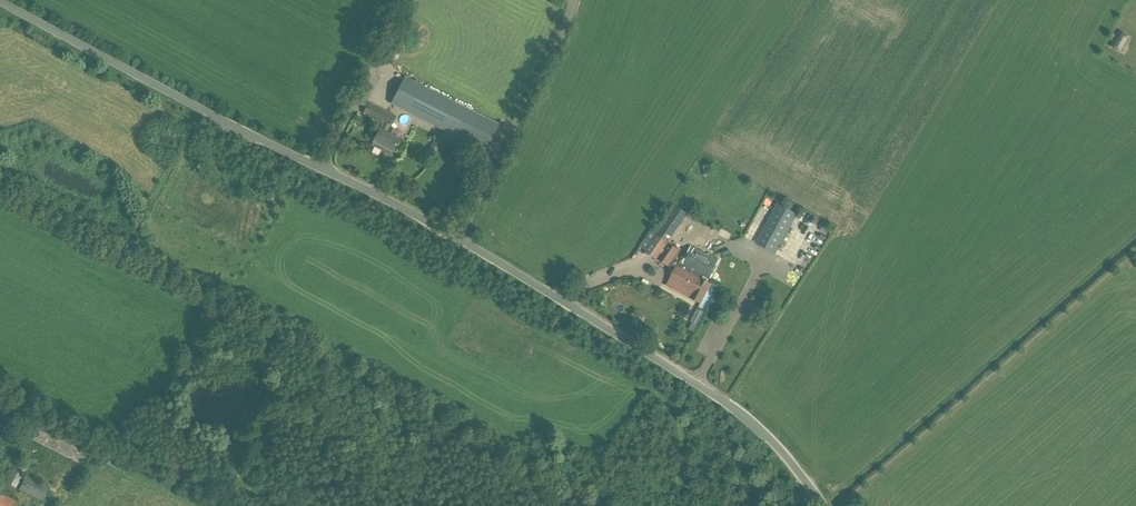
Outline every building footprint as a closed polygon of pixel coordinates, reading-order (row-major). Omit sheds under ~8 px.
[(391,103),(485,150),(497,125),(403,79),(391,103)] [(370,104),(365,114),(383,124),(380,130),(376,128),(372,136),(375,138),(371,146),(392,156),(400,140),(387,134),(396,117),(370,104)] [(402,159),(400,168),(411,170),(413,162),(402,159)] [(700,165),(702,173),(705,175),(708,174),(709,172),(707,164),(705,163),(702,164),(700,165)] [(679,198),(689,202),(692,195),(682,191),(679,198)] [(777,204),(756,244),(777,255),(799,216),(777,204)] [(657,235),(670,244),(688,216),(676,208),(657,235)] [(649,246),(657,235),(652,231),(642,244),(648,248),(649,246)] [(680,251),(670,244),(657,235),(649,246),(648,248),(646,252),(669,267),(674,259),(680,251)] [(710,255),(709,257),(686,245),(676,260),(692,270),(711,280),(720,260),(710,255)] [(690,274),(692,270),(676,260),(674,259),(669,267),(670,268),(675,272),(671,280),(693,291),(689,299),(701,305),(711,285),(690,274)] [(596,275),(586,280),(589,285),(599,279),(596,275)] [(692,312),(688,318),(696,324),(700,318),(692,312)] [(114,454),(108,466),(120,472),(127,461),(114,454)] [(17,462),(6,482),(16,487),(27,468),(17,462)] [(27,476),(20,490),(44,502),(50,488),(27,476)] [(16,502),(0,494),(0,505),(14,505),(16,502)]
